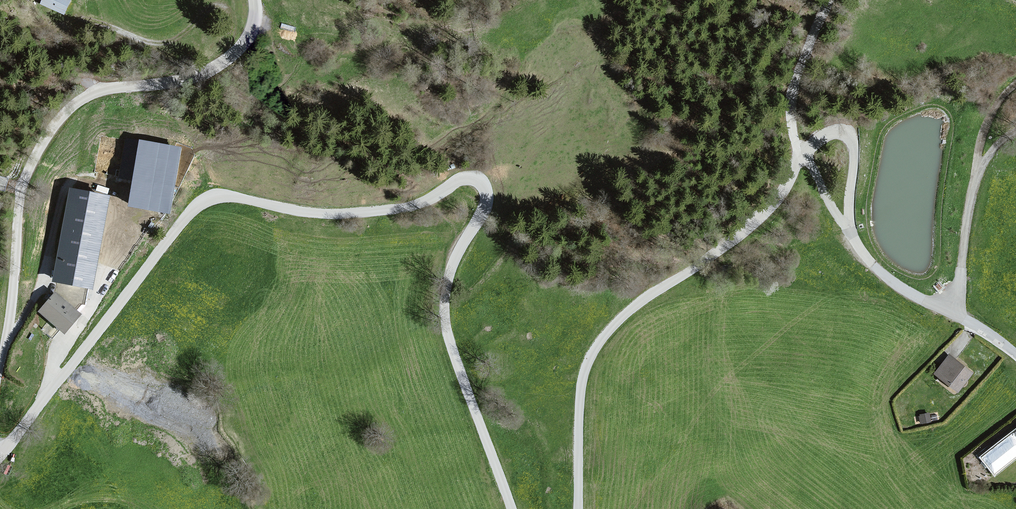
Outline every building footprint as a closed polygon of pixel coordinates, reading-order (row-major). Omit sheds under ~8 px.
[(64,0),(38,0),(35,6),(57,17),(65,0),(64,0)] [(142,141),(117,135),(112,179),(133,186),(142,141)] [(102,198),(64,191),(46,286),(84,293),(102,198)] [(73,316),(49,295),(33,313),(57,334),(73,316)] [(968,374),(945,357),(930,376),(953,394),(968,374)]
